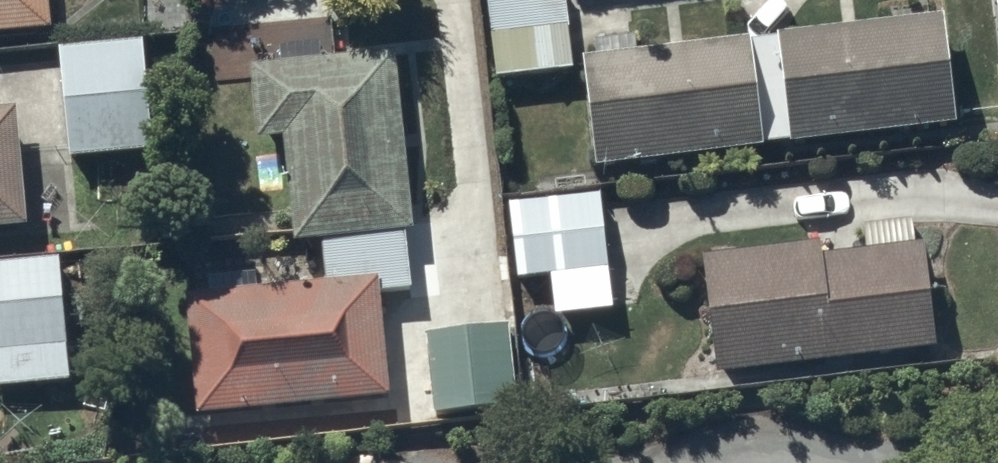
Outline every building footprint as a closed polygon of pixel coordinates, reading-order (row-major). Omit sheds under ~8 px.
[(53,23),(51,0),(0,0),(0,27),(53,23)] [(495,78),(572,73),(566,0),(489,0),(495,78)] [(945,12),(781,29),(793,138),(957,120),(945,12)] [(755,29),(587,50),(601,158),(769,137),(755,29)] [(145,40),(61,47),(70,159),(154,152),(145,40)] [(321,282),(180,293),(189,413),(382,398),(374,290),(404,287),(399,229),(405,229),(391,53),(245,64),(251,140),(278,138),(286,242),(317,240),(321,282)] [(24,226),(15,108),(0,109),(0,228),(24,226)] [(619,313),(609,192),(514,199),(521,284),(555,281),(558,318),(619,313)] [(819,238),(702,250),(715,371),(937,347),(926,239),(820,250),(819,238)] [(0,258),(0,384),(67,378),(56,253),(0,258)] [(512,319),(425,326),(432,410),(519,403),(512,319)]
